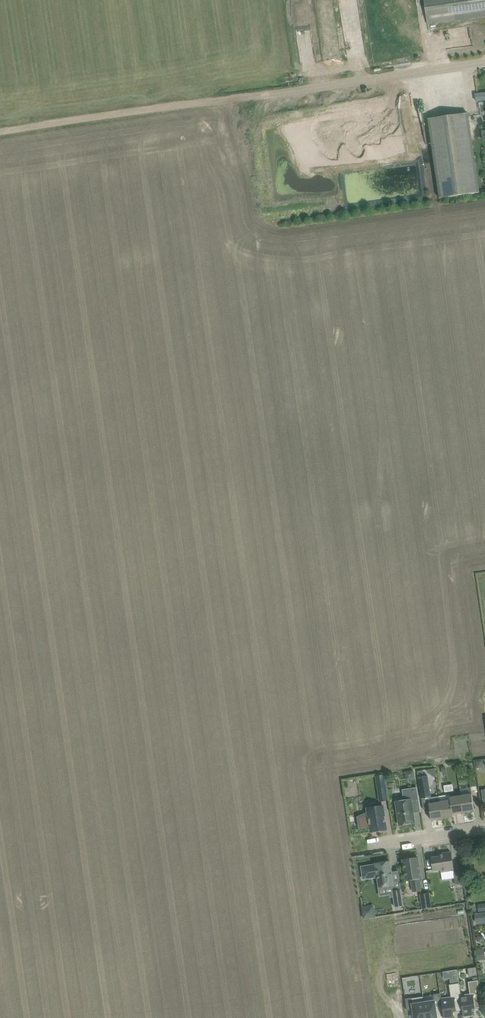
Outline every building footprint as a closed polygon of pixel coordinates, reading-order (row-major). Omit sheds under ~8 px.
[(428,24),(484,16),(484,0),(424,0),(428,24)] [(477,94),(476,94),(477,101),(484,100),(484,93),(477,94)] [(428,117),(440,197),(480,191),(468,112),(428,117)] [(405,771),(406,776),(411,780),(415,779),(414,770),(405,771)] [(419,777),(422,798),(432,797),(429,775),(424,776),(419,777)] [(378,788),(380,801),(388,800),(386,787),(378,788)] [(396,802),(400,825),(415,823),(413,812),(420,811),(420,812),(421,812),(417,787),(417,788),(403,790),(404,799),(403,801),(396,802)] [(475,811),(472,794),(461,796),(464,812),(475,811)] [(454,817),(450,797),(450,795),(439,796),(440,802),(443,819),(454,817)] [(461,796),(450,797),(454,817),(453,814),(464,812),(461,796)] [(432,820),(443,819),(440,802),(429,803),(432,820)] [(368,808),(371,832),(387,829),(384,806),(368,808)] [(478,841),(472,841),(470,844),(470,848),(474,850),(479,850),(482,847),(482,843),(478,841)] [(454,870),(453,862),(451,852),(439,854),(439,856),(432,857),(433,867),(434,870),(441,869),(441,872),(454,870)] [(404,859),(403,859),(406,881),(412,880),(414,892),(422,891),(420,879),(422,879),(418,857),(411,858),(409,857),(405,857),(404,859)] [(378,863),(376,864),(380,887),(394,885),(390,861),(384,862),(382,861),(379,862),(378,863)] [(464,883),(462,871),(454,872),(456,884),(464,883)] [(402,890),(393,891),(395,907),(404,905),(402,890)] [(423,909),(432,908),(429,893),(421,894),(423,909)] [(375,906),(363,908),(364,919),(376,918),(375,906)] [(475,914),(476,923),(484,922),(484,913),(475,914)] [(479,936),(476,939),(482,944),(484,941),(479,936)] [(450,978),(451,984),(460,983),(458,969),(449,970),(450,978)] [(462,995),(461,995),(463,1010),(464,1016),(474,1015),(473,1009),(483,1007),(479,980),(468,982),(470,994),(462,995)] [(442,998),(443,1005),(445,1017),(453,1017),(455,1017),(454,1012),(463,1010),(461,995),(462,995),(460,983),(451,984),(449,984),(451,997),(442,998)] [(424,1002),(426,1017),(438,1017),(436,1006),(443,1005),(442,998),(441,993),(434,994),(435,1001),(425,1002),(424,1002)] [(406,998),(408,1010),(414,1009),(415,1017),(426,1017),(424,1002),(425,1002),(424,996),(412,998),(406,998)]
